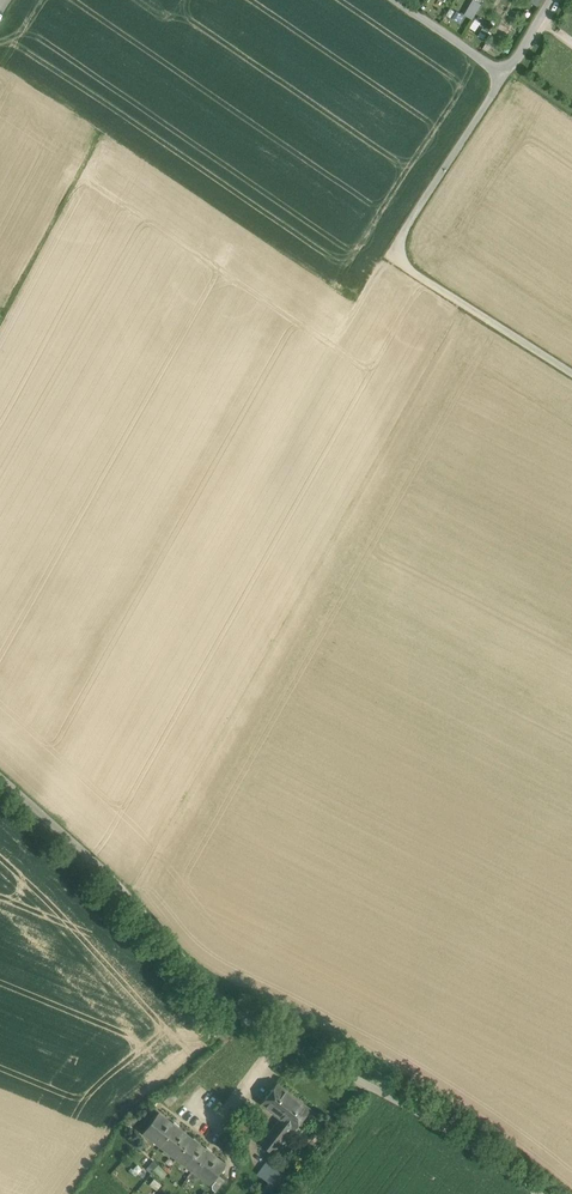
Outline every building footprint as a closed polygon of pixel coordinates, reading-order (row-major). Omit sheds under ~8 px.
[(474,18),(482,3),(477,0),(473,0),(465,14),(474,18)] [(310,1108),(277,1082),(261,1103),(280,1118),(292,1128),(294,1129),(310,1108)] [(191,1137),(158,1112),(143,1131),(176,1157),(191,1137)] [(280,1118),(261,1143),(273,1152),(292,1128),(280,1118)] [(225,1163),(191,1137),(176,1157),(210,1182),(225,1163)] [(266,1163),(259,1173),(271,1182),(263,1192),(266,1193),(279,1193),(290,1180),(266,1163)]
